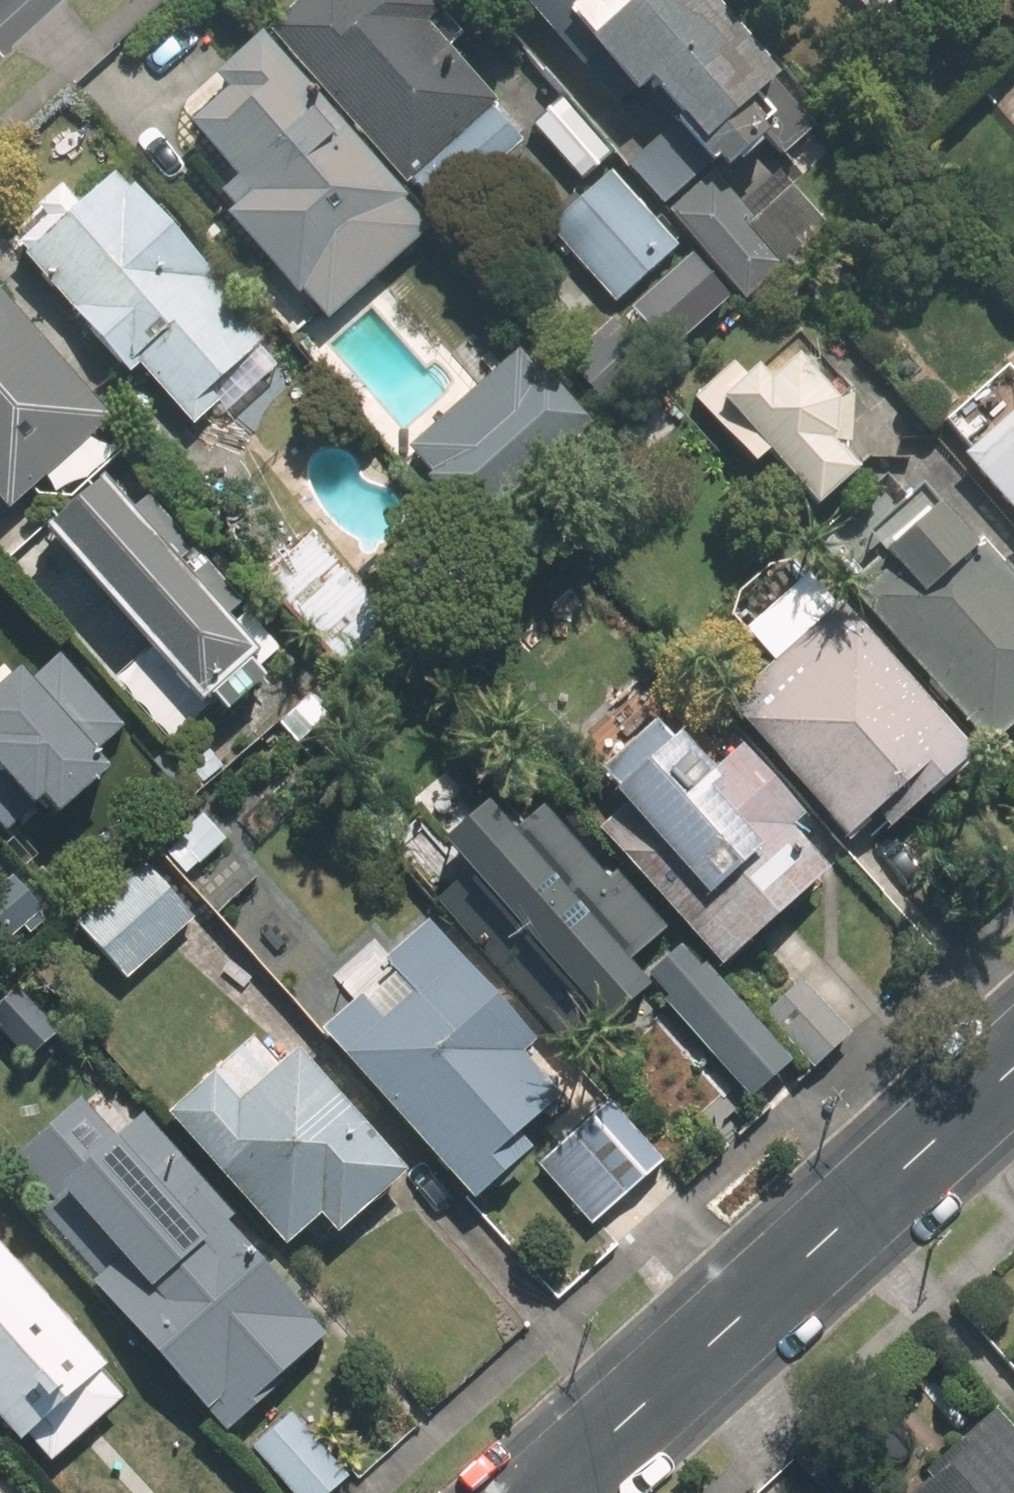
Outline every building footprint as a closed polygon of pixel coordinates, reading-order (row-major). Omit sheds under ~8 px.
[(487,106),(491,101),(441,46),(457,31),(429,0),(293,0),(264,26),(402,181),(407,177),(437,212),(517,139),(487,106)] [(768,75),(774,71),(711,0),(526,0),(616,101),(638,82),(673,121),(627,160),(744,291),(780,259),(744,219),(753,211),(708,160),(713,154),(721,165),(761,130),(781,153),(811,124),(768,75)] [(870,17),(889,0),(855,0),(870,17)] [(299,302),(342,263),(332,253),(398,193),(251,29),(204,73),(219,89),(179,124),(225,175),(212,188),(228,206),(219,214),(299,302)] [(673,244),(608,170),(545,225),(610,299),(673,244)] [(108,173),(19,253),(123,369),(134,358),(187,420),(209,400),(219,412),(273,365),(254,344),(259,340),(202,277),(206,272),(130,185),(124,190),(108,173)] [(0,301),(0,504),(1,506),(103,416),(0,301)] [(404,452),(471,526),(586,420),(491,316),(452,351),(482,382),(404,452)] [(847,388),(796,330),(747,375),(734,360),(694,395),(743,451),(732,459),(786,520),(809,499),(814,504),(856,466),(842,451),(849,445),(847,388)] [(982,473),(1013,509),(1013,445),(982,473)] [(204,559),(192,571),(178,555),(188,546),(143,495),(126,509),(98,478),(43,527),(147,644),(111,678),(167,741),(205,709),(194,697),(205,688),(221,706),(256,674),(240,656),(250,648),(220,616),(240,600),(204,559)] [(852,595),(985,744),(1013,719),(1013,582),(976,539),(972,542),(920,483),(866,531),(882,549),(849,578),(858,589),(852,595)] [(309,526),(255,575),(340,671),(395,621),(309,526)] [(723,702),(844,839),(848,836),(902,896),(933,869),(896,825),(973,757),(834,602),(723,702)] [(68,649),(42,671),(33,660),(0,689),(0,723),(7,731),(0,736),(0,747),(58,813),(120,759),(105,743),(130,721),(68,649)] [(624,802),(596,828),(717,965),(824,870),(784,824),(800,811),(738,744),(710,768),(665,716),(603,771),(615,783),(610,787),(624,802)] [(470,866),(432,901),(570,1057),(650,982),(752,1096),(793,1060),(621,869),(609,879),(543,804),(509,834),(479,801),(442,835),(470,866)] [(205,810),(164,846),(185,868),(225,832),(205,810)] [(144,857),(80,915),(127,968),(191,910),(144,857)] [(14,870),(0,882),(0,939),(42,901),(14,870)] [(358,987),(320,1020),(474,1193),(532,1142),(517,1126),(560,1087),(524,1046),(539,1033),(430,911),(391,946),(379,934),(340,967),(358,987)] [(805,980),(770,1011),(819,1063),(853,1031),(805,980)] [(250,1034),(168,1106),(284,1237),(319,1205),(337,1225),(406,1164),(297,1042),(275,1061),(250,1034)] [(654,1165),(601,1105),(535,1163),(589,1223),(654,1165)] [(111,1261),(93,1277),(225,1424),(284,1372),(280,1366),(327,1322),(201,1181),(189,1193),(160,1159),(135,1180),(113,1154),(59,1202),(111,1261)] [(0,1237),(0,1407),(23,1432),(31,1423),(52,1447),(119,1388),(97,1362),(105,1355),(0,1237)] [(990,1411),(912,1492),(1013,1492),(1013,1438),(990,1411)] [(255,1447),(296,1492),(329,1492),(348,1477),(292,1415),(255,1447)]
